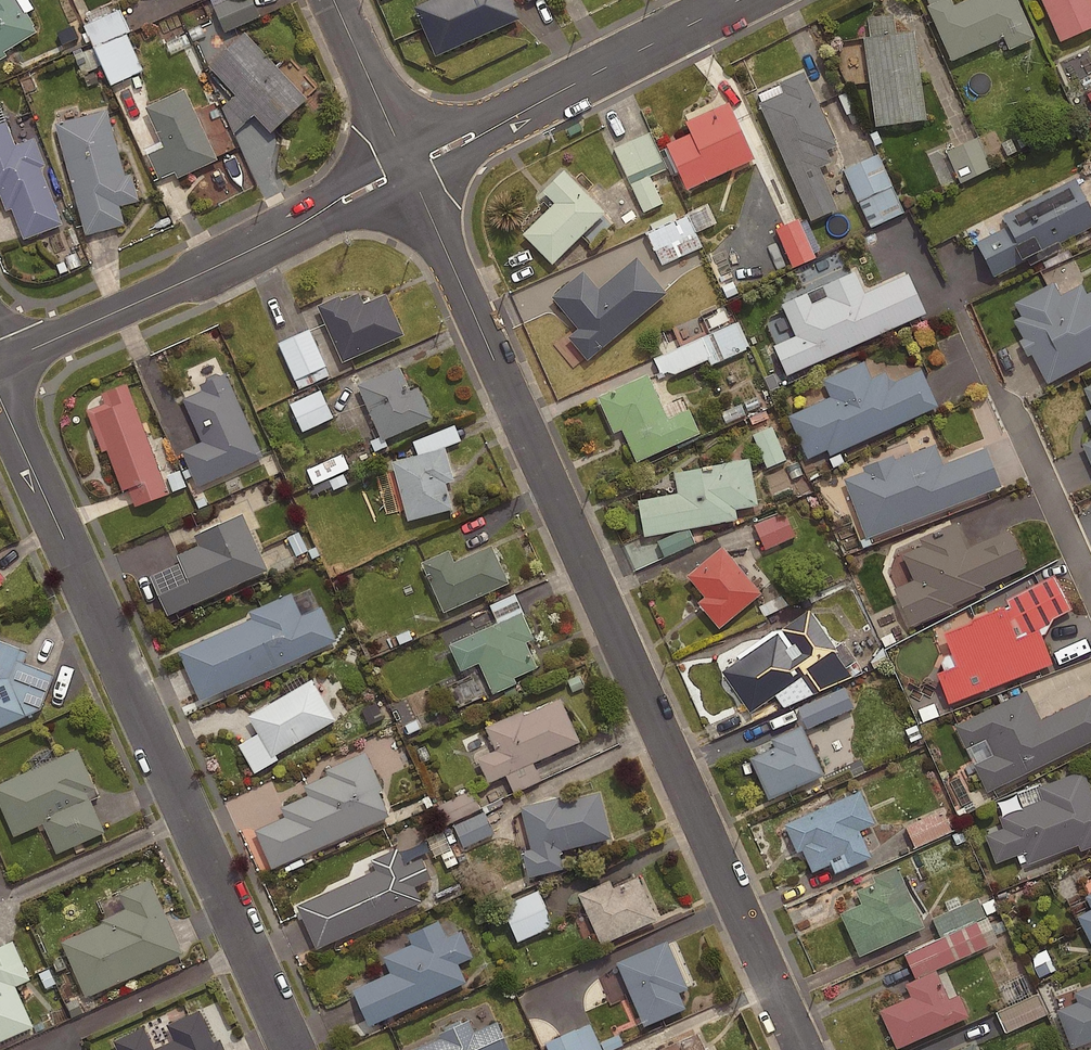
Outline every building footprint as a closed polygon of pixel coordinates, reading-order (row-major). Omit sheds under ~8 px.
[(20,0),(0,0),(0,51),(37,28),(20,0)] [(253,0),(237,0),(216,10),(227,35),(262,19),(253,0)] [(509,0),(430,0),(412,8),(434,57),(518,20),(509,0)] [(1016,0),(966,0),(952,6),(949,0),(942,0),(926,7),(951,62),(1003,38),(1008,50),(1033,39),(1016,0)] [(1090,0),(1040,0),(1059,42),(1090,28),(1090,1),(1090,0)] [(145,73),(118,13),(87,26),(114,87),(145,73)] [(895,34),(892,15),(866,18),(869,38),(862,39),(874,127),(924,120),(913,31),(895,34)] [(305,99),(243,33),(206,67),(268,133),(305,99)] [(98,69),(91,51),(77,57),(84,75),(98,69)] [(835,146),(802,73),(779,83),(783,93),(758,104),(811,221),(836,209),(818,169),(830,163),(824,151),(835,146)] [(215,160),(182,90),(144,108),(177,178),(215,160)] [(35,135),(15,143),(0,103),(0,192),(6,208),(12,206),(24,237),(63,222),(41,165),(46,164),(35,135)] [(753,160),(726,103),(684,123),(689,134),(665,145),(686,191),(753,160)] [(125,173),(107,107),(55,122),(86,234),(126,222),(121,205),(140,199),(132,171),(125,173)] [(662,201),(649,174),(666,166),(649,130),(614,147),(639,198),(628,203),(634,215),(662,201)] [(991,164),(976,134),(928,159),(943,189),(991,164)] [(904,209),(877,151),(844,166),(871,225),(904,209)] [(603,213),(562,171),(541,192),(552,204),(521,235),(550,265),(603,213)] [(1074,179),(1002,216),(1007,227),(975,243),(993,278),(1090,227),(1090,212),(1074,179)] [(716,223),(707,202),(646,227),(661,262),(701,245),(695,231),(716,223)] [(814,255),(798,218),(776,227),(793,265),(814,255)] [(665,295),(635,259),(598,290),(581,271),(550,298),(576,330),(566,339),(586,362),(665,295)] [(924,315),(906,276),(863,295),(854,273),(822,287),(827,298),(812,305),(806,293),(780,305),(794,337),(772,346),(785,376),(924,315)] [(1085,295),(1080,285),(1059,296),(1052,282),(1012,304),(1019,317),(1012,321),(1022,340),(1018,342),(1027,357),(1031,355),(1047,384),(1090,361),(1090,292),(1085,295)] [(405,333),(386,291),(364,301),(359,291),(342,298),(341,294),(318,304),(343,360),(405,333)] [(749,345),(737,319),(654,356),(663,376),(708,356),(711,362),(749,345)] [(299,386),(328,373),(308,328),(279,341),(299,386)] [(410,389),(399,365),(359,382),(383,438),(433,416),(419,385),(410,389)] [(862,365),(824,382),(831,399),(789,418),(808,459),(827,450),(830,456),(937,407),(920,371),(895,383),(887,380),(884,374),(869,381),(862,365)] [(264,455),(226,371),(201,382),(203,388),(183,397),(202,440),(182,448),(198,484),(264,455)] [(646,375),(595,398),(612,434),(620,430),(634,463),(699,435),(687,409),(666,419),(646,375)] [(170,492),(128,382),(102,392),(105,401),(87,408),(103,450),(108,448),(124,490),(129,488),(135,505),(170,492)] [(333,415),(320,388),(290,402),(303,429),(333,415)] [(786,457),(772,424),(751,433),(766,466),(786,457)] [(1081,445),(1090,468),(1090,441),(1081,445)] [(1001,488),(986,449),(942,466),(934,445),(893,461),(891,457),(861,468),(863,472),(842,480),(866,540),(1001,488)] [(455,479),(446,446),(393,460),(409,519),(453,507),(446,481),(455,479)] [(320,479),(342,469),(349,467),(343,452),(307,468),(313,482),(320,479)] [(756,507),(748,460),(672,474),(676,495),(637,502),(644,538),(735,521),(734,511),(756,507)] [(174,494),(189,487),(179,465),(164,472),(174,494)] [(342,469),(320,479),(323,485),(330,482),(333,489),(348,483),(342,469)] [(795,534),(784,510),(754,523),(765,547),(795,534)] [(269,569),(243,512),(195,533),(200,543),(178,553),(181,560),(150,575),(168,614),(269,569)] [(897,587),(912,623),(954,604),(953,602),(987,587),(986,584),(1028,566),(1011,528),(970,546),(958,520),(920,537),(923,544),(905,552),(916,579),(897,587)] [(297,527),(284,535),(295,556),(308,548),(297,527)] [(510,581),(493,543),(455,560),(450,548),(422,561),(445,610),(510,581)] [(762,590),(724,545),(688,574),(706,595),(699,601),(720,626),(762,590)] [(338,639),(322,605),(302,614),(292,592),(249,611),(252,617),(178,650),(200,700),(338,639)] [(782,592),(760,604),(766,615),(788,603),(782,592)] [(1006,606),(944,630),(957,663),(938,671),(950,702),(1054,662),(1041,628),(1018,637),(1006,606)] [(839,649),(810,608),(723,669),(752,711),(839,649)] [(535,637),(523,610),(450,642),(462,669),(480,661),(494,691),(517,681),(515,676),(538,666),(527,640),(535,637)] [(0,639),(0,727),(27,715),(10,677),(21,647),(0,639)] [(337,719),(312,677),(248,714),(272,756),(337,719)] [(854,704),(845,684),(798,706),(807,726),(854,704)] [(1042,718),(1028,689),(957,724),(968,747),(987,738),(994,753),(976,763),(989,790),(1090,740),(1090,694),(1042,718)] [(581,740),(561,696),(526,712),(524,709),(487,726),(497,749),(479,757),(490,781),(581,740)] [(383,716),(376,701),(359,709),(366,723),(383,716)] [(825,774),(803,724),(773,737),(776,744),(751,756),(770,799),(825,774)] [(77,747),(0,782),(0,805),(14,835),(44,822),(57,852),(104,831),(86,790),(95,786),(77,747)] [(383,788),(366,750),(326,768),(328,773),(304,784),(308,793),(281,805),(286,816),(256,829),(273,867),(391,816),(379,790),(383,788)] [(1085,767),(1039,785),(1044,797),(1000,814),(1004,827),(987,833),(997,861),(1025,851),(1030,862),(1080,843),(1083,849),(1090,846),(1090,784),(1085,767)] [(877,822),(862,789),(786,823),(799,851),(804,849),(814,871),(847,856),(851,865),(873,856),(862,829),(877,822)] [(611,836),(601,791),(562,800),(561,796),(521,805),(531,846),(524,848),(530,875),(566,867),(561,848),(611,836)] [(951,829),(941,809),(906,825),(916,845),(951,829)] [(405,865),(398,847),(373,859),(377,868),(297,904),(317,948),(423,901),(416,885),(432,878),(422,857),(405,865)] [(927,925),(899,864),(874,875),(877,881),(858,889),(864,902),(842,912),(861,955),(927,925)] [(658,918),(639,876),(614,887),(610,878),(579,892),(602,943),(658,918)] [(183,952),(150,879),(120,892),(127,908),(103,919),(104,922),(61,940),(86,995),(183,952)] [(554,923),(538,888),(502,903),(517,939),(554,923)] [(941,935),(999,910),(992,894),(934,919),(941,935)] [(1079,915),(1090,938),(1090,909),(1079,915)] [(447,935),(440,918),(408,932),(412,942),(383,955),(391,971),(353,988),(370,1024),(467,980),(459,962),(473,956),(461,929),(447,935)] [(689,988),(668,939),(618,961),(646,1024),(687,1006),(680,991),(689,988)] [(13,940),(0,946),(0,1041),(34,1025),(16,985),(30,978),(13,940)] [(1054,970),(1048,948),(1033,952),(1038,974),(1054,970)] [(970,1016),(960,994),(951,998),(938,968),(907,982),(913,996),(882,1010),(899,1047),(970,1016)] [(1076,991),(1079,1001),(1060,1008),(1074,1047),(1090,1040),(1090,985),(1076,991)] [(1047,1012),(1038,992),(997,1011),(1006,1030),(1047,1012)] [(200,1008),(166,1024),(172,1039),(155,1047),(145,1026),(114,1040),(118,1049),(226,1049),(220,1039),(215,1041),(200,1008)] [(471,1018),(439,1032),(442,1037),(412,1049),(511,1049),(498,1020),(476,1030),(471,1018)] [(550,1049),(606,1049),(624,1042),(619,1031),(597,1040),(590,1022),(546,1040),(550,1049)] [(699,1031),(657,1049),(707,1049),(699,1031)] [(975,1042),(957,1049),(979,1049),(975,1042)]
